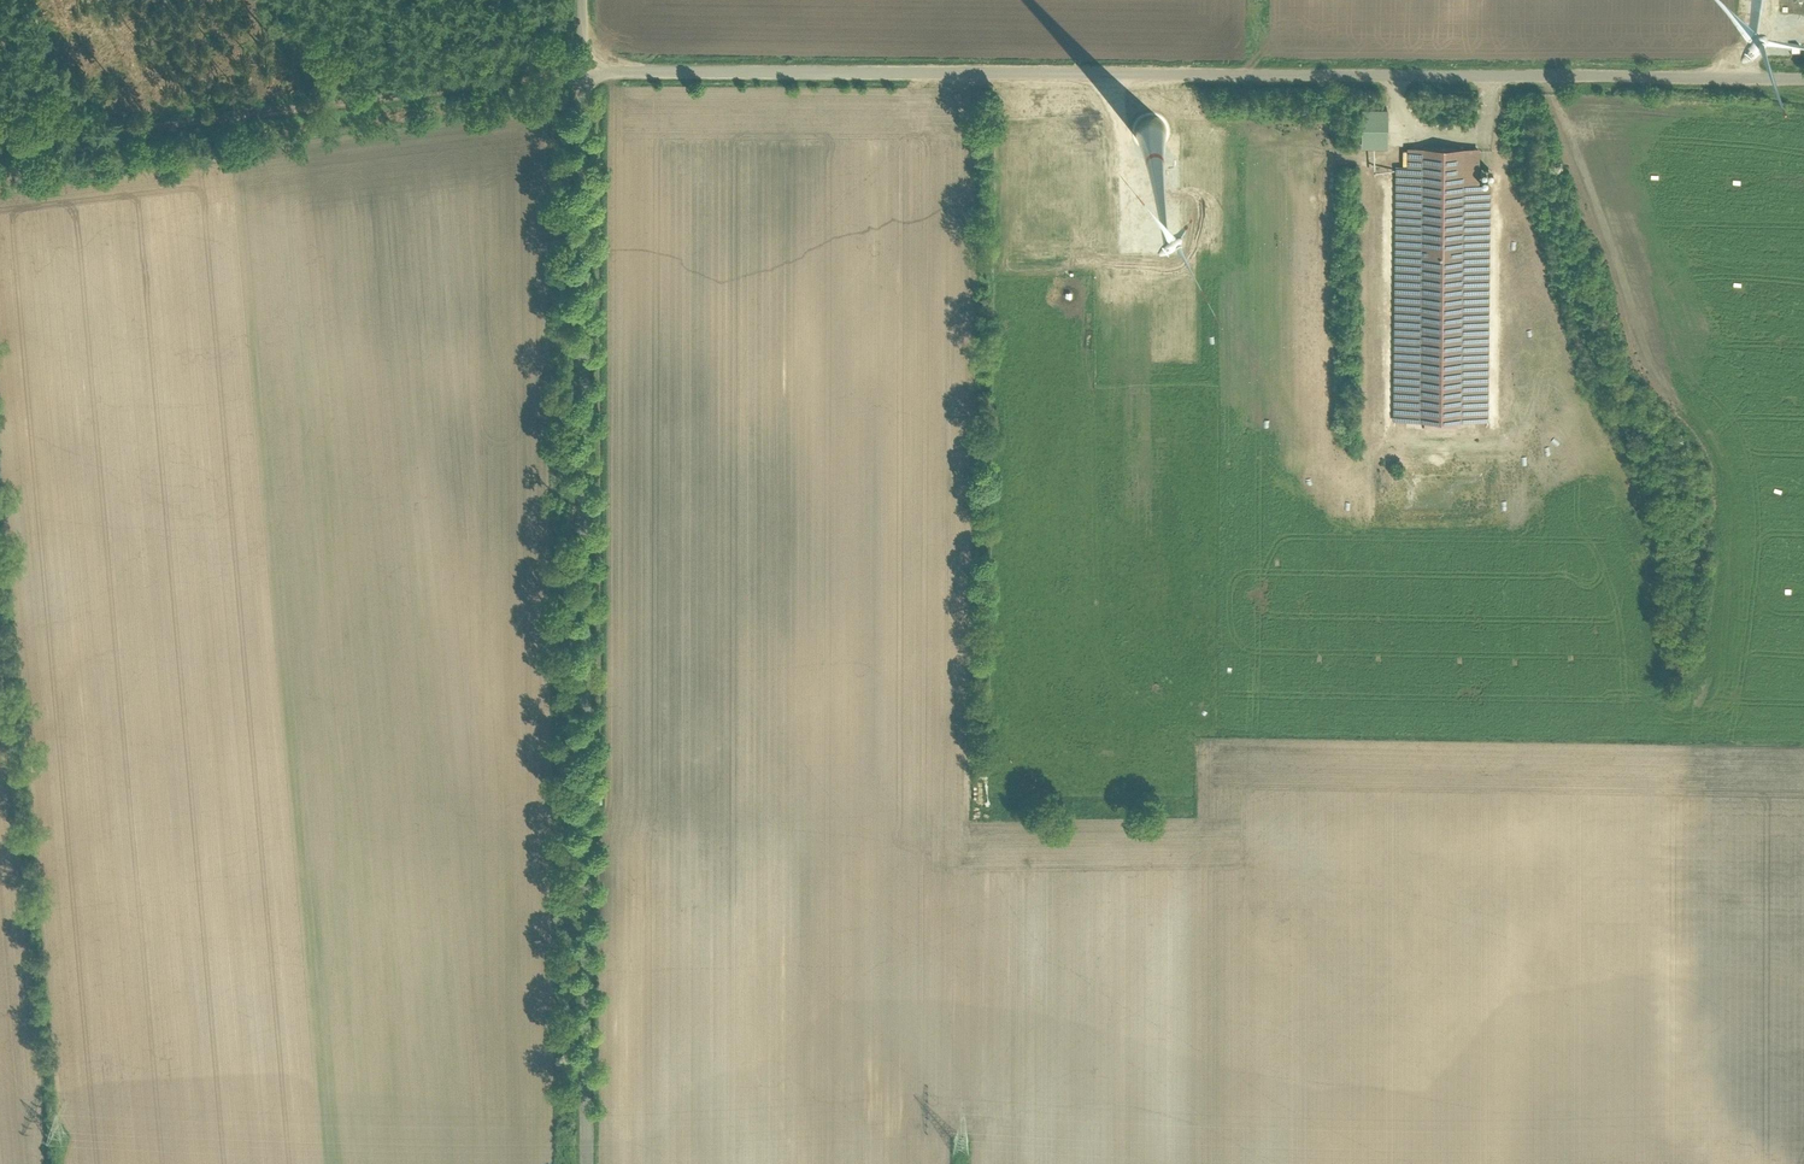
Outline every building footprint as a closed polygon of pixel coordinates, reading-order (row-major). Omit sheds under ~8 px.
[(1390,142),(1390,105),(1366,105),(1365,141),(1390,142)] [(1480,148),(1405,148),(1405,164),(1394,164),(1395,418),(1426,418),(1426,427),(1461,427),(1461,417),(1491,417),(1491,183),(1488,183),(1488,174),(1493,174),(1493,169),(1480,169),(1480,148)]
